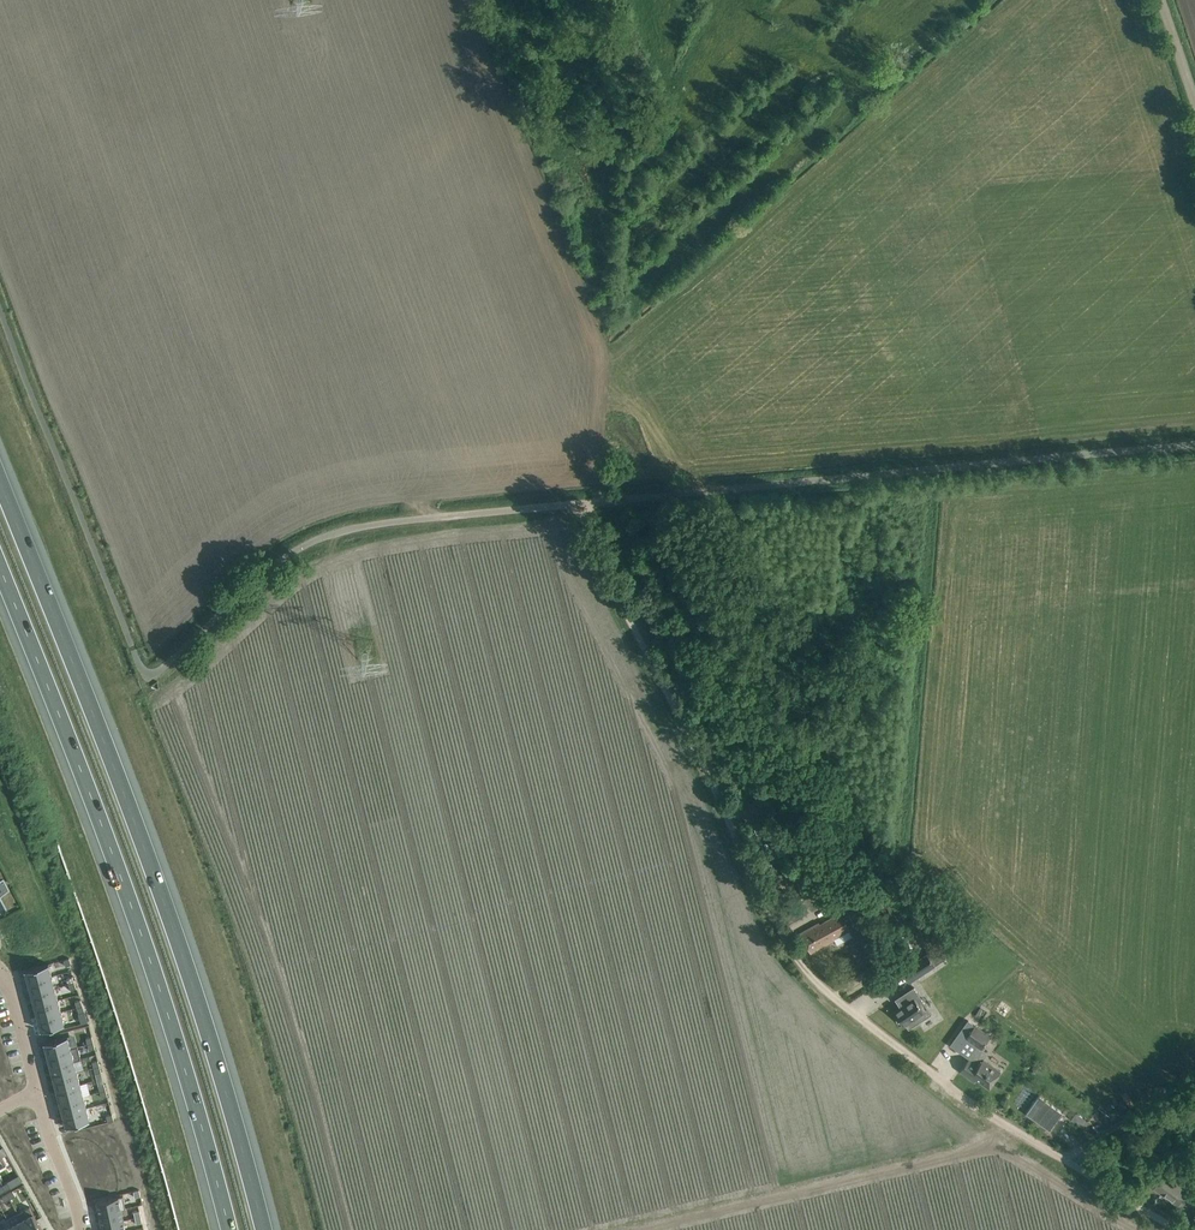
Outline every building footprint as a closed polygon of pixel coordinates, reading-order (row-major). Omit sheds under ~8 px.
[(805,877),(799,864),(783,871),(789,884),(805,877)] [(7,909),(16,904),(0,872),(0,897),(7,909)] [(799,933),(809,951),(810,953),(834,940),(833,938),(850,928),(841,912),(820,924),(819,922),(799,933)] [(868,950),(877,962),(893,952),(884,939),(868,950)] [(927,953),(902,970),(910,982),(930,968),(935,965),(927,953)] [(49,963),(25,970),(29,982),(52,975),(49,963)] [(52,975),(29,982),(32,994),(55,987),(52,975)] [(900,1007),(894,1011),(903,1025),(905,1024),(908,1029),(931,1013),(914,986),(899,996),(904,1004),(900,1007)] [(55,987),(32,994),(35,1006),(58,1000),(55,987)] [(951,999),(945,989),(933,997),(939,1007),(951,999)] [(58,1000),(35,1006),(38,1018),(61,1012),(58,1000)] [(945,1013),(956,1023),(964,1014),(953,1004),(945,1013)] [(61,1012),(38,1018),(41,1030),(65,1024),(61,1012)] [(990,1036),(974,1025),(968,1020),(959,1032),(966,1037),(965,1037),(977,1046),(960,1070),(974,1081),(976,1078),(989,1087),(1000,1071),(983,1058),(987,1053),(981,1049),(990,1036)] [(68,1035),(44,1042),(48,1054),(78,1046),(78,1045),(71,1047),(68,1035)] [(78,1046),(48,1054),(51,1066),(81,1058),(78,1046)] [(81,1058),(51,1066),(54,1078),(77,1072),(74,1060),(81,1058)] [(77,1072),(54,1078),(57,1090),(80,1084),(77,1072)] [(80,1084),(57,1090),(60,1101),(83,1095),(80,1084)] [(1021,1110),(1032,1092),(1023,1086),(1012,1104),(1021,1110)] [(83,1095),(60,1101),(63,1113),(87,1107),(83,1095)] [(1039,1096),(1026,1113),(1049,1130),(1062,1113),(1039,1096)] [(87,1107),(63,1113),(67,1126),(90,1120),(87,1107)] [(1163,1173),(1160,1177),(1153,1187),(1177,1205),(1187,1191),(1163,1173)] [(8,1182),(3,1185),(6,1190),(11,1187),(8,1182)] [(13,1190),(7,1193),(10,1198),(16,1195),(13,1190)] [(7,1193),(2,1196),(5,1201),(10,1198),(7,1193)] [(123,1195),(96,1200),(99,1213),(121,1208),(126,1207),(123,1195)] [(19,1212),(28,1229),(43,1229),(29,1206),(19,1212)] [(121,1208),(99,1213),(101,1224),(124,1220),(121,1208)] [(8,1219),(11,1225),(14,1229),(28,1229),(19,1212),(8,1219)] [(101,1224),(103,1229),(126,1229),(124,1220),(101,1224)]
